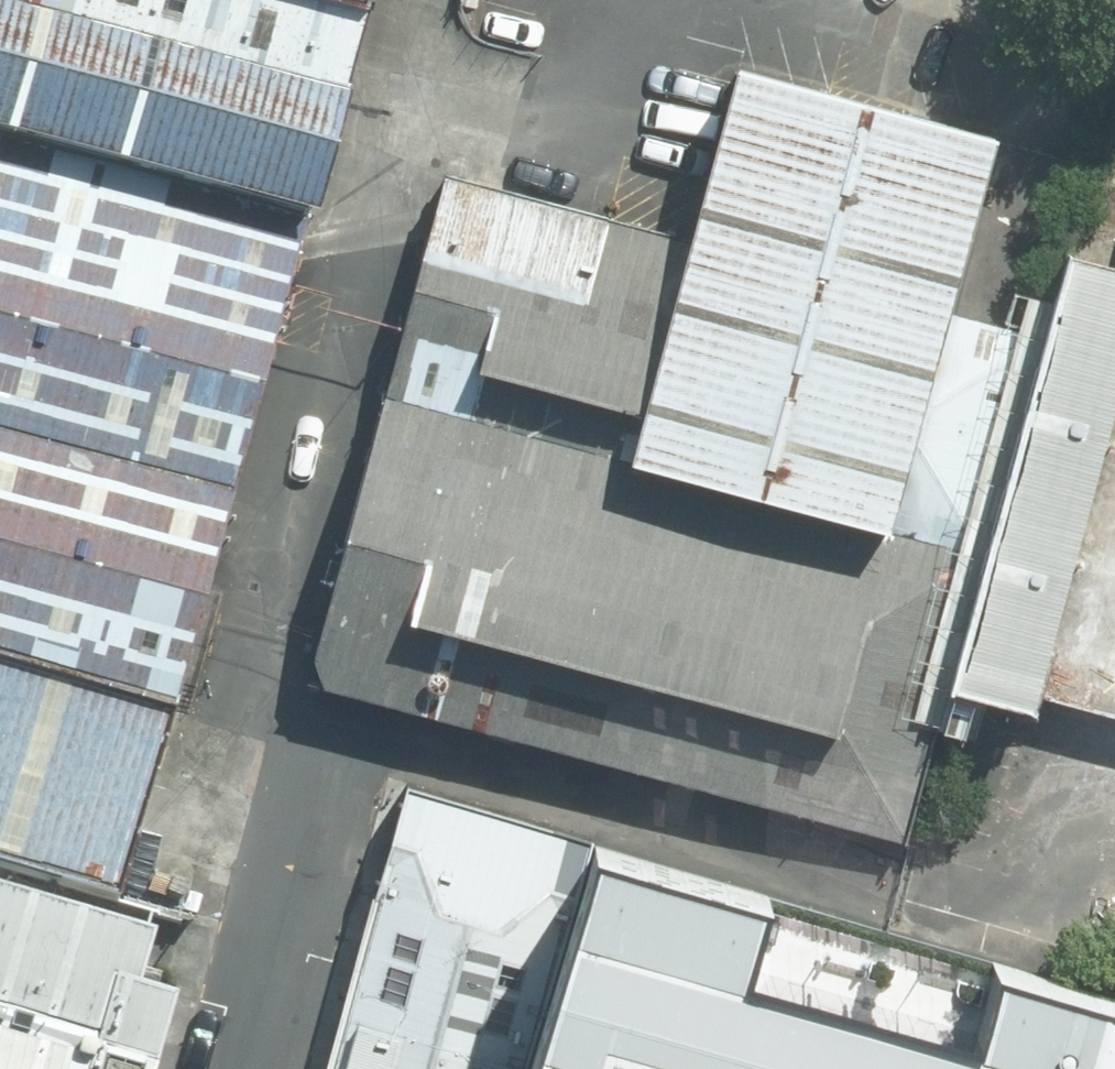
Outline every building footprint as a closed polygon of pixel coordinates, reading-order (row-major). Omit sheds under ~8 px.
[(251,0),(0,0),(0,137),(308,221),(361,30),(251,0)] [(358,0),(264,0),(351,24),(358,0)] [(998,139),(734,66),(685,246),(638,413),(627,455),(891,528),(949,317),(998,139)] [(485,371),(638,413),(685,246),(442,179),(412,286),(501,311),(485,371)] [(229,501),(286,292),(0,214),(0,438),(229,501)] [(947,687),(1114,733),(1114,259),(1068,246),(1042,342),(983,553),(947,687)] [(949,317),(891,528),(983,553),(1042,342),(949,317)] [(980,562),(383,398),(305,681),(902,845),(980,562)] [(172,708),(229,501),(0,438),(0,661),(172,708)] [(115,902),(172,708),(0,661),(0,871),(115,902)] [(407,787),(329,1068),(517,1068),(583,836),(407,787)] [(1114,1026),(1114,987),(583,836),(517,1068),(1103,1068),(1114,1026)] [(160,1002),(130,993),(148,929),(0,889),(0,1068),(141,1068),(160,1002)]
